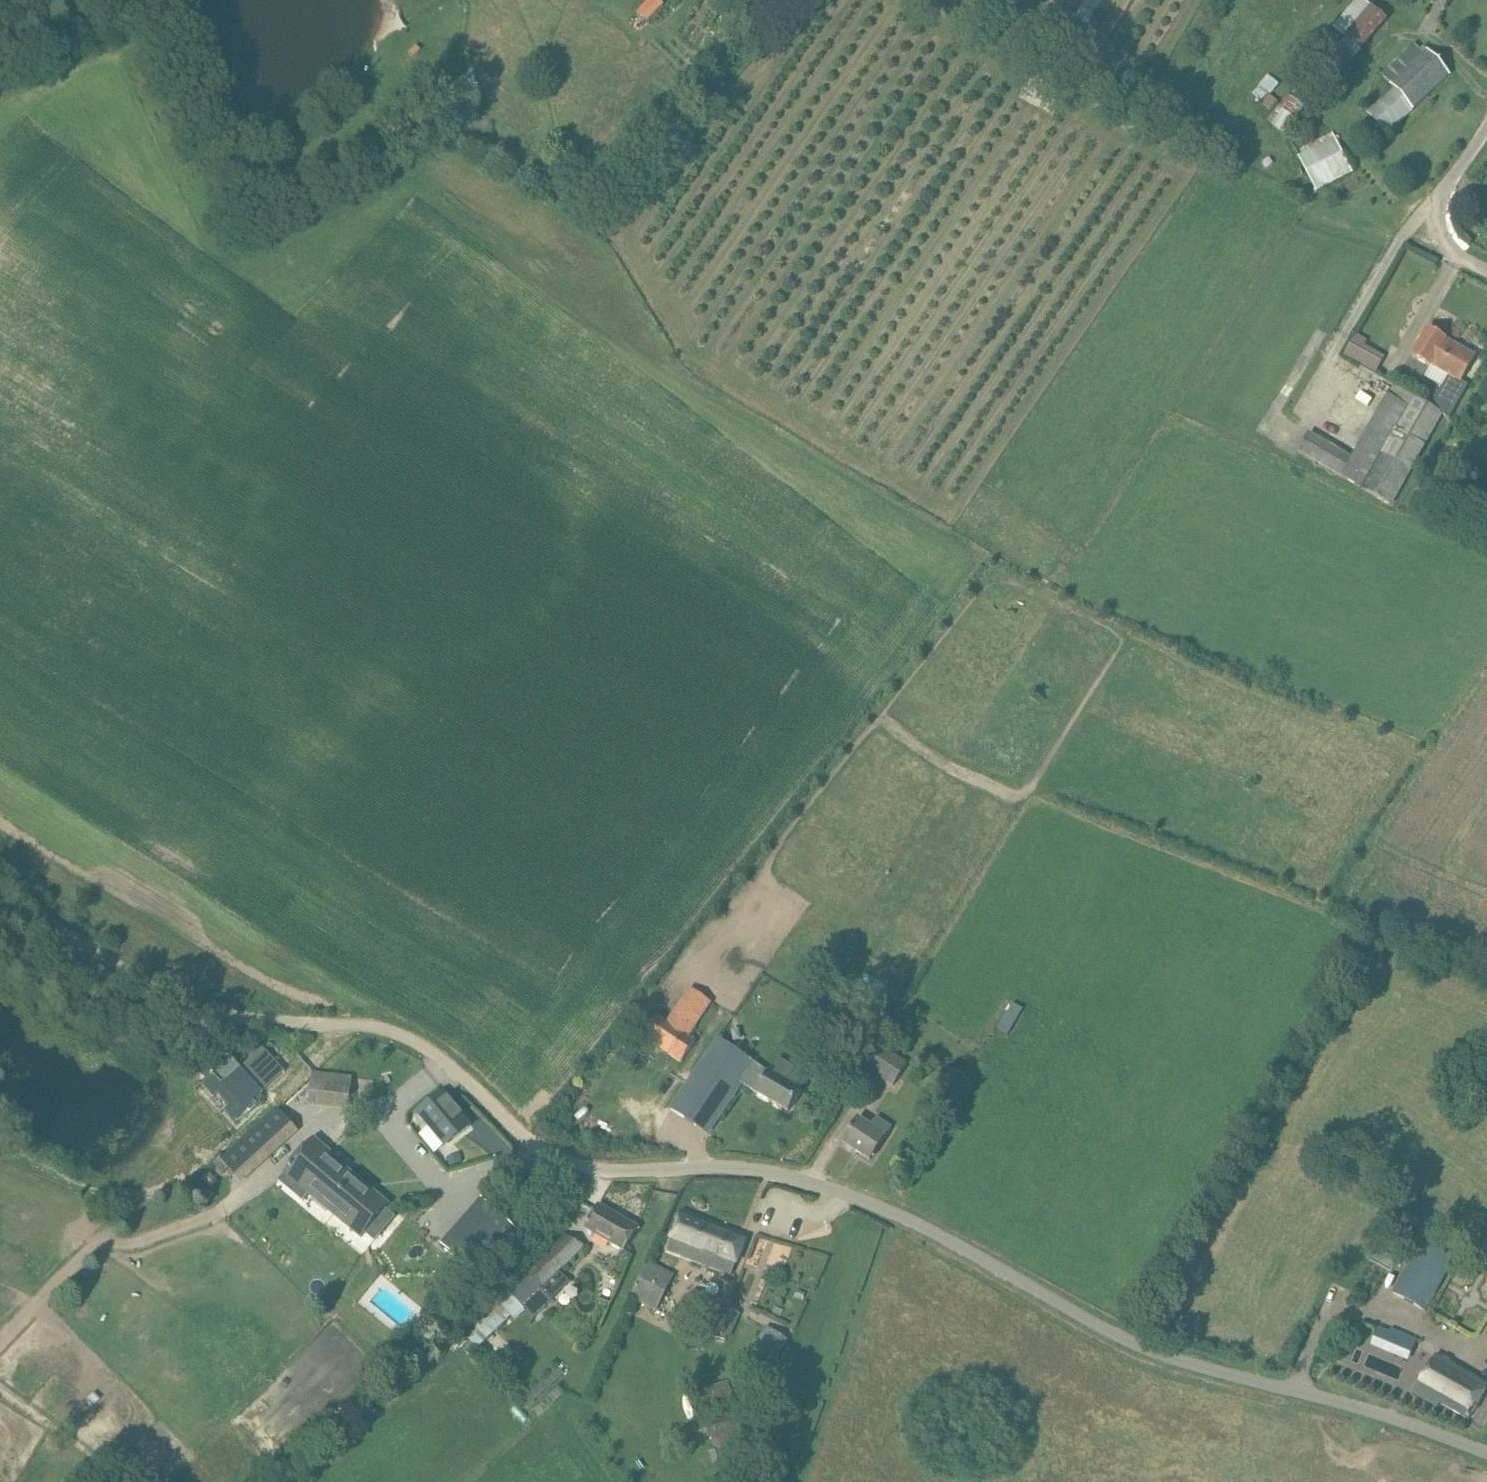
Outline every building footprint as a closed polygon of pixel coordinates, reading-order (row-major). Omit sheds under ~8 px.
[(664,5),(659,0),(651,0),(639,12),(648,21),(664,5)] [(1342,77),(1388,27),(1359,1),(1342,18),(1344,38),(1324,60),(1342,77)] [(1371,112),(1389,132),(1427,99),(1426,98),(1435,91),(1437,90),(1443,85),(1444,82),(1451,76),(1427,49),(1390,83),(1397,90),(1371,112)] [(1268,74),(1255,94),(1266,101),(1279,81),(1268,74)] [(1293,133),(1312,111),(1293,95),(1274,117),(1293,133)] [(1351,173),(1333,139),(1298,157),(1315,192),(1351,173)] [(1448,376),(1431,407),(1444,414),(1450,418),(1468,386),(1462,382),(1476,357),(1447,340),(1447,339),(1428,328),(1413,356),(1432,367),(1432,366),(1448,376)] [(1375,375),(1385,357),(1365,345),(1354,363),(1375,375)] [(1310,434),(1300,452),(1393,506),(1444,414),(1431,407),(1394,386),(1352,459),(1310,434)] [(668,1022),(657,1015),(643,1036),(682,1063),(698,1040),(690,1035),(712,1002),(691,988),(668,1022)] [(1010,1035),(1025,1008),(1013,1002),(998,1029),(1010,1035)] [(674,1104),(663,1120),(701,1146),(742,1085),(789,1112),(799,1095),(801,1091),(798,1089),(807,1073),(779,1058),(770,1073),(719,1038),(674,1104)] [(228,1042),(197,1068),(206,1079),(202,1083),(214,1097),(218,1094),(229,1106),(226,1110),(236,1121),(267,1094),(263,1091),(285,1071),(262,1045),(245,1060),(228,1042)] [(909,1063),(882,1046),(867,1069),(894,1086),(909,1063)] [(314,1074),(313,1089),(349,1094),(351,1078),(314,1074)] [(445,1092),(422,1109),(449,1144),(472,1126),(445,1092)] [(278,1108),(222,1160),(232,1171),(289,1119),(278,1108)] [(859,1118),(854,1125),(843,1142),(870,1160),(892,1128),(877,1118),(872,1126),(859,1118)] [(332,1155),(314,1139),(278,1182),(303,1203),(315,1188),(349,1217),(345,1223),(362,1238),(366,1233),(375,1241),(394,1218),(385,1210),(389,1205),(372,1191),(370,1194),(329,1159),(332,1155)] [(463,1163),(460,1154),(448,1157),(450,1166),(463,1163)] [(210,1171),(202,1178),(212,1188),(219,1182),(210,1171)] [(482,1200),(442,1245),(480,1279),(520,1233),(482,1200)] [(599,1205),(585,1229),(607,1242),(598,1258),(619,1270),(631,1250),(627,1247),(638,1227),(599,1205)] [(682,1212),(675,1230),(667,1252),(710,1268),(732,1277),(747,1237),(682,1212)] [(566,1235),(528,1271),(543,1288),(582,1251),(566,1235)] [(1454,1261),(1422,1243),(1391,1299),(1423,1316),(1454,1261)] [(460,1261),(449,1252),(441,1261),(443,1263),(441,1265),(449,1272),(451,1269),(452,1270),(460,1261)] [(649,1262),(630,1299),(656,1312),(675,1275),(649,1262)] [(552,1301),(525,1272),(462,1331),(478,1349),(513,1317),(515,1319),(524,1310),(533,1319),(552,1301)] [(726,1308),(716,1332),(730,1338),(740,1314),(726,1308)] [(739,1371),(736,1376),(757,1390),(761,1384),(788,1340),(766,1327),(739,1371)] [(1389,1334),(1378,1329),(1372,1342),(1395,1353),(1404,1335),(1392,1329),(1389,1334)] [(1423,1376),(1414,1393),(1438,1407),(1441,1403),(1469,1420),(1486,1388),(1486,1384),(1435,1355),(1423,1376)] [(706,1416),(736,1406),(728,1382),(697,1392),(706,1416)] [(705,1419),(693,1423),(699,1441),(711,1437),(714,1445),(737,1438),(740,1444),(751,1440),(749,1434),(758,1431),(749,1405),(705,1419)]
